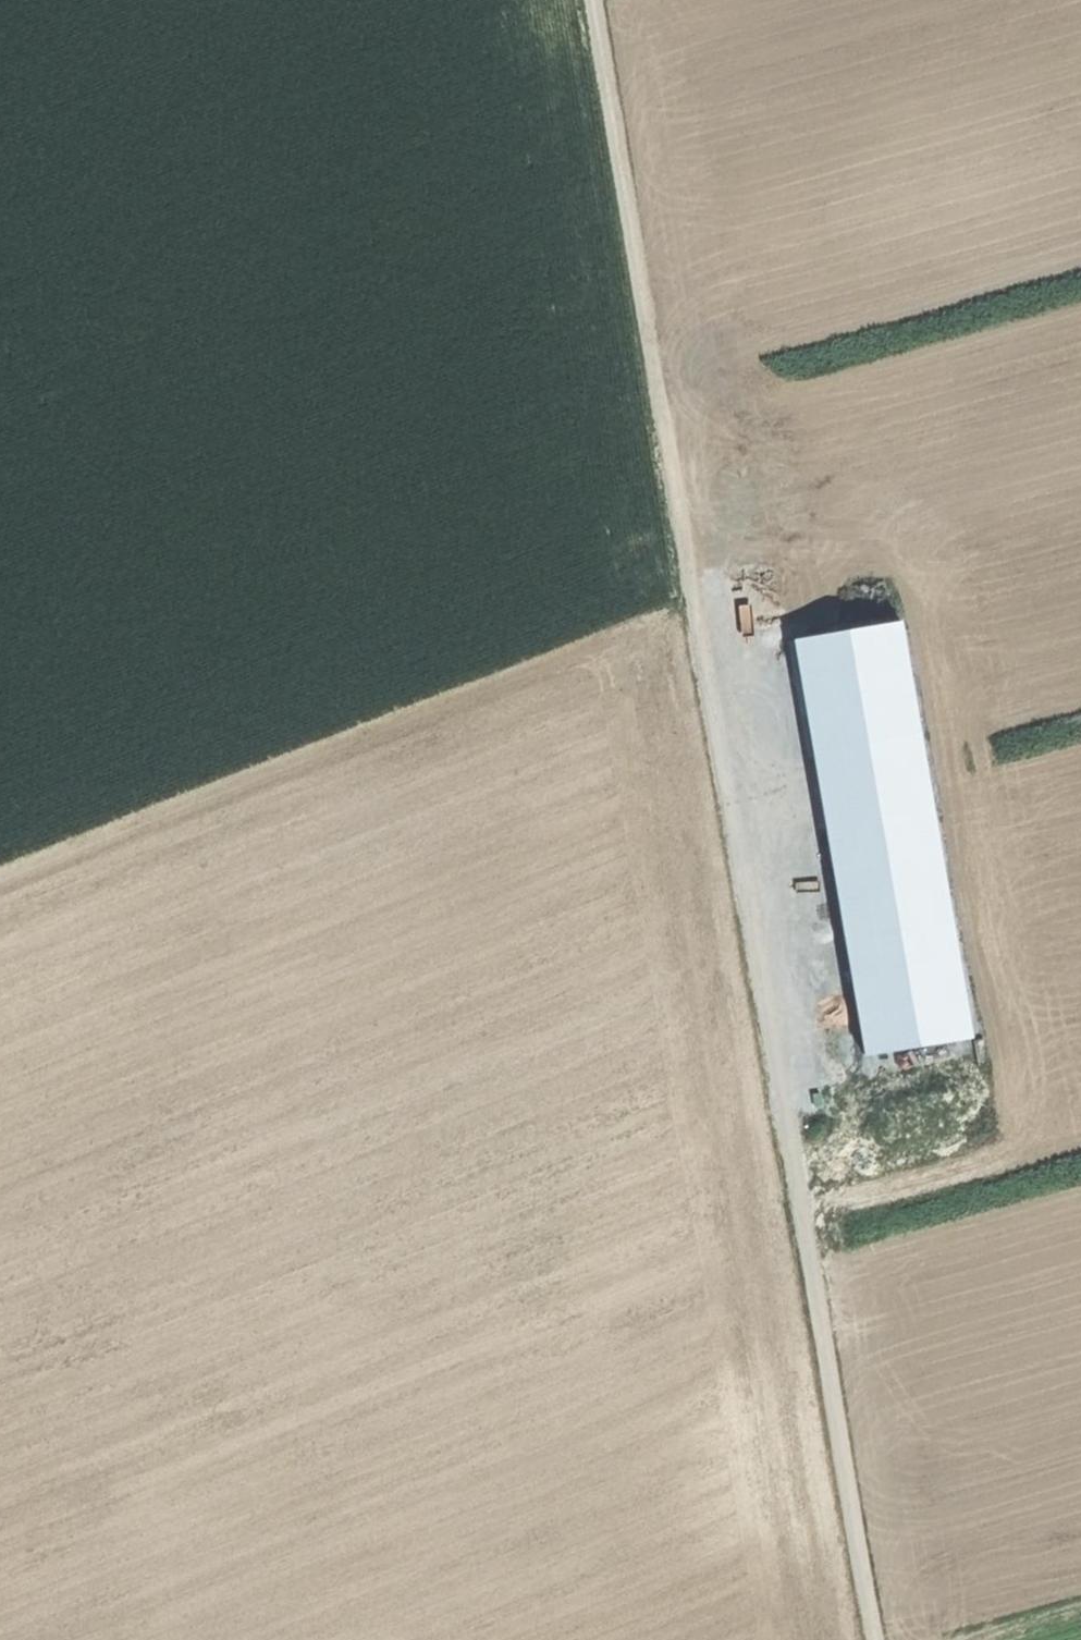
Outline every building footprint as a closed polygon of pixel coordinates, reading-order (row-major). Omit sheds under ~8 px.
[(903,619),(793,638),(865,1054),(975,1035),(903,619)]
